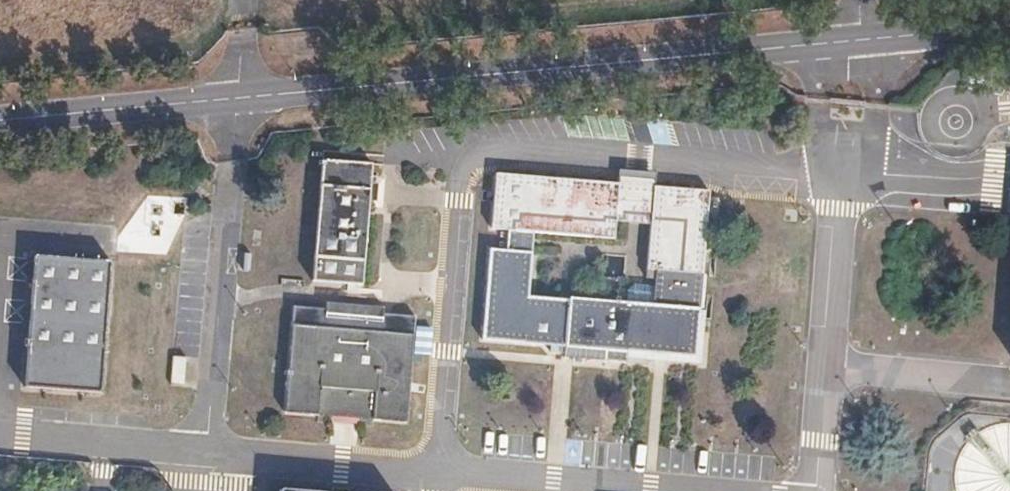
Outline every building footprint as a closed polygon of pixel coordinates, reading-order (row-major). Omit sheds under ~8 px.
[(379,171),(328,167),(318,292),(370,296),(379,171)] [(506,257),(494,256),(486,353),(547,359),(547,368),(631,372),(633,364),(700,370),(714,200),(499,182),(494,240),(507,241),(506,257)] [(11,258),(10,275),(26,275),(27,258),(11,258)] [(122,277),(42,270),(31,399),(111,406),(122,277)] [(7,302),(4,319),(22,322),(25,305),(7,302)] [(288,423),(409,435),(418,345),(297,333),(288,423)] [(169,382),(181,382),(183,357),(170,356),(169,382)] [(955,490),(1009,490),(1009,435),(997,435),(976,446),(961,465),(955,488),(955,490)]
